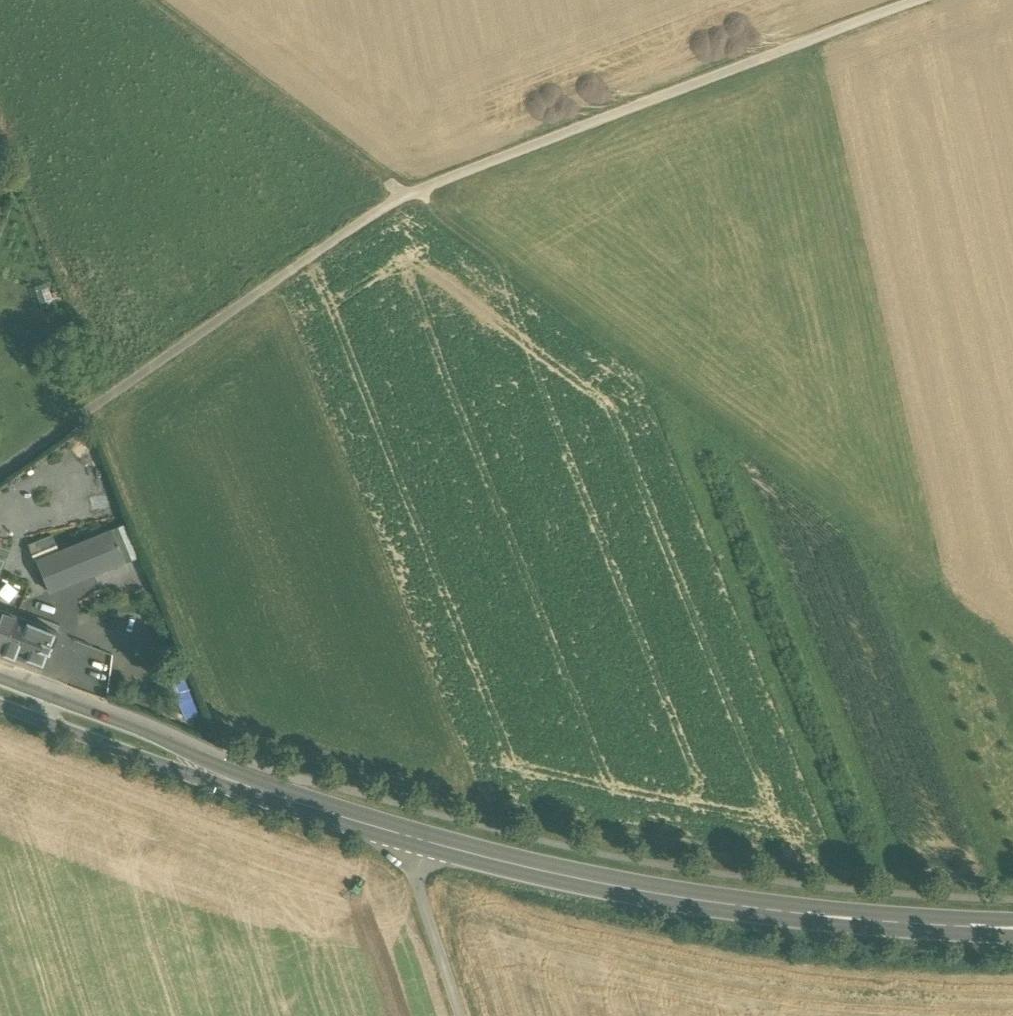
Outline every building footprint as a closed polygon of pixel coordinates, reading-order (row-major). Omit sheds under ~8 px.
[(116,526),(61,546),(56,532),(31,540),(49,591),(129,563),(116,526)] [(0,611),(0,649),(3,650),(3,651),(16,617),(0,611)] [(16,617),(3,651),(14,655),(43,666),(57,632),(17,617),(16,617)]
